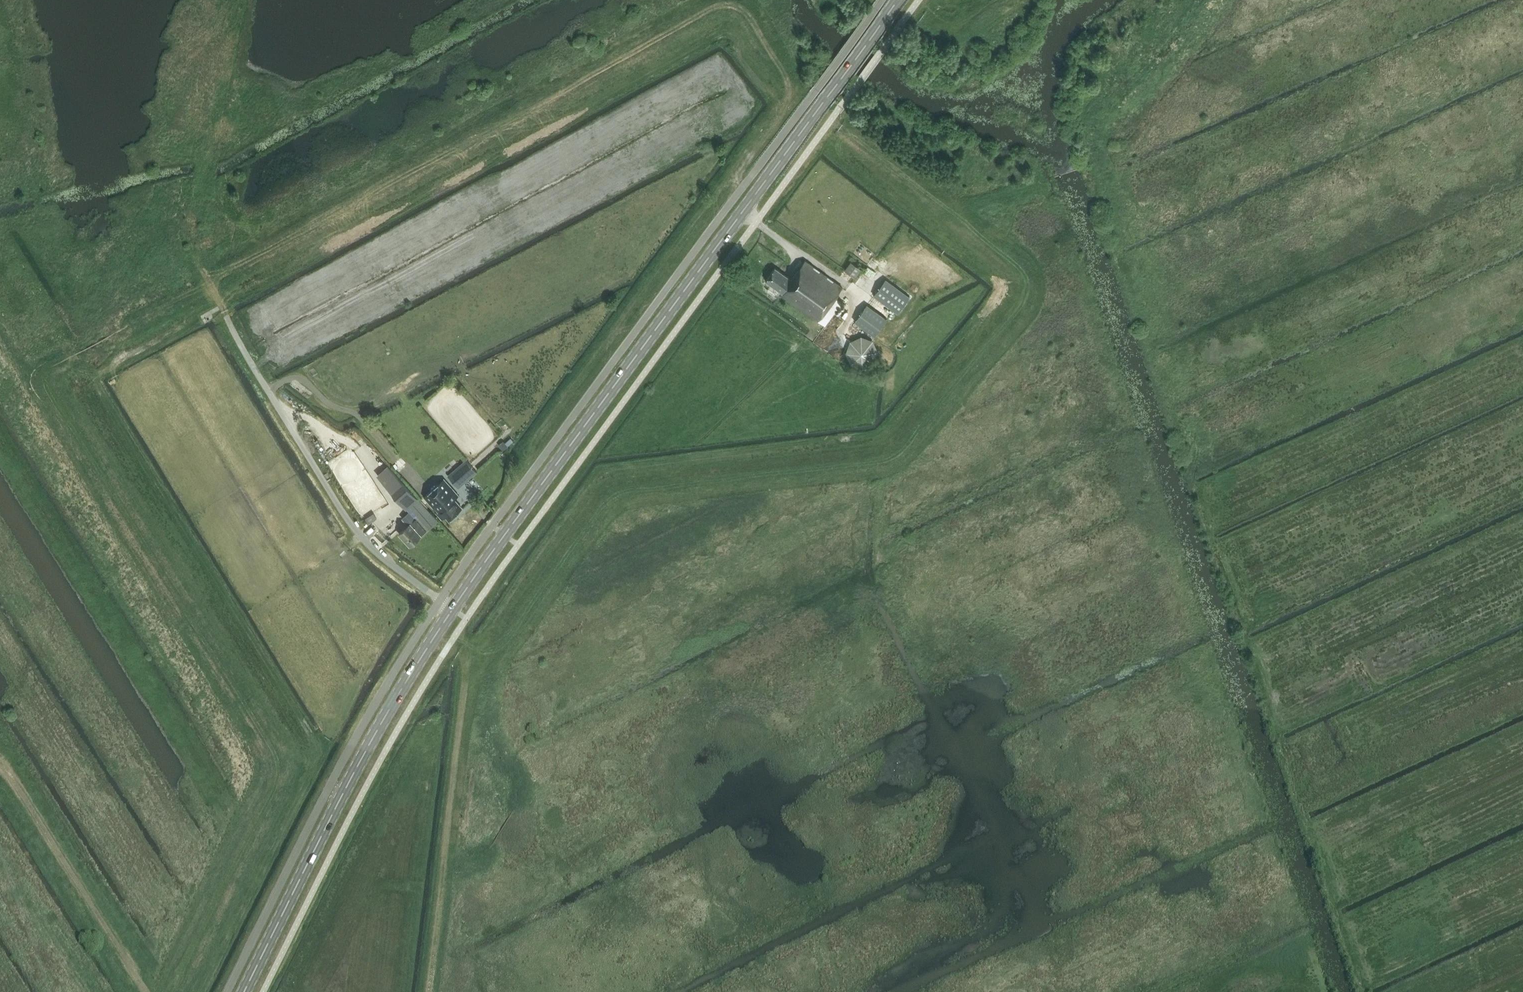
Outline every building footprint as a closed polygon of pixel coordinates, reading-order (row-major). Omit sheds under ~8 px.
[(923,241),(913,255),(921,261),(931,247),(923,241)] [(817,320),(842,286),(805,260),(791,279),(775,267),(766,280),(782,291),(781,293),(817,320)] [(861,268),(850,261),(845,268),(855,276),(861,268)] [(898,312),(910,296),(886,278),(874,295),(898,312)] [(885,317),(867,304),(854,321),(872,334),(885,317)] [(848,353),(851,359),(855,363),(861,365),(867,364),(872,360),(876,355),(876,349),(874,343),(869,339),(863,337),(857,338),(852,341),(849,347),(848,353)] [(331,462),(354,505),(371,496),(373,498),(381,494),(356,447),(344,453),(345,454),(331,462)] [(459,487),(469,478),(477,471),(466,459),(448,475),(459,487)] [(415,519),(410,523),(399,532),(410,544),(421,535),(438,520),(390,467),(379,476),(406,508),(415,519)] [(462,507),(454,499),(458,495),(444,478),(424,496),(433,506),(434,505),(439,511),(436,513),(441,519),(446,515),(449,518),(462,507)] [(375,511),(366,517),(370,522),(378,516),(375,511)]
